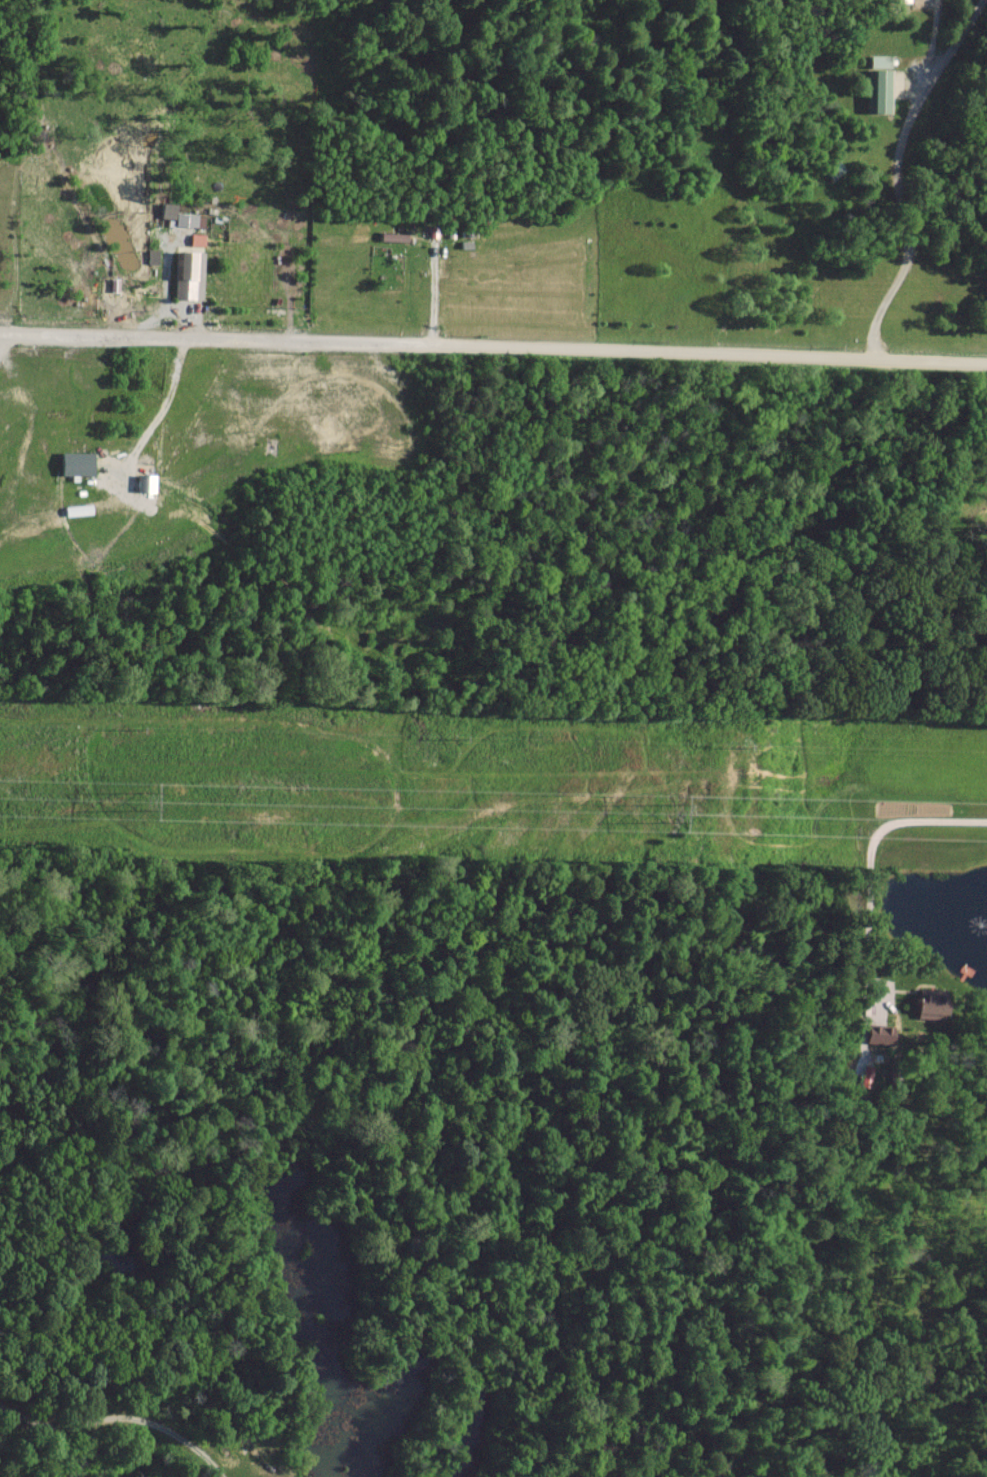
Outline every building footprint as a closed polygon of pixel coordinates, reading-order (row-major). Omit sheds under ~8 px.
[(873,67),(893,67),(893,55),(872,55),(873,67)] [(894,69),(878,69),(877,113),(893,113),(894,69)] [(178,203),(164,202),(163,217),(177,218),(178,203)] [(192,245),(206,245),(206,234),(193,233),(192,245)] [(160,263),(161,249),(149,248),(148,263),(160,263)] [(176,298),(205,299),(206,252),(183,251),(183,272),(176,272),(176,298)] [(96,475),(96,453),(64,452),(64,475),(96,475)] [(157,492),(157,475),(139,474),(138,492),(157,492)] [(919,1017),(949,1018),(950,996),(936,996),(936,989),(920,988),(919,1017)] [(896,1044),(897,1025),(869,1024),(868,1043),(896,1044)]
